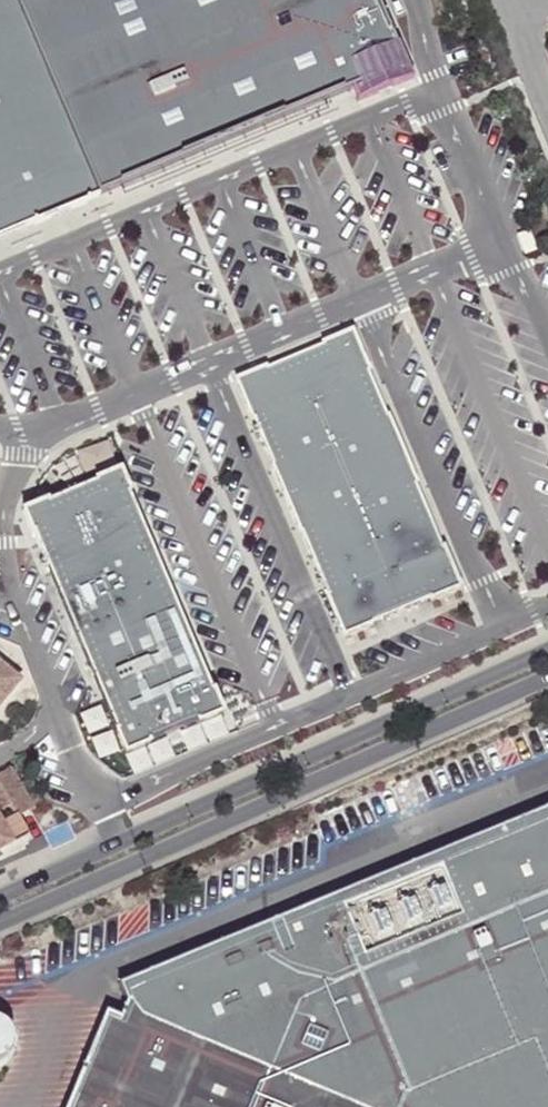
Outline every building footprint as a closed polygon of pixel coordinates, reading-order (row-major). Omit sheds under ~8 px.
[(351,90),(356,102),(413,79),(398,43),(396,44),(377,0),(0,0),(0,238),(351,90)] [(351,331),(235,380),(343,636),(459,587),(351,331)] [(119,471),(22,513),(124,755),(221,714),(119,471)] [(18,683),(0,668),(0,704),(18,683)] [(24,773),(0,784),(0,807),(11,802),(17,815),(23,826),(44,816),(24,773)] [(177,960),(119,985),(127,1004),(122,1016),(107,1010),(67,1106),(547,1106),(547,809),(177,960)] [(12,838),(4,821),(0,813),(0,844),(12,838)] [(17,815),(4,821),(12,838),(25,831),(23,826),(17,815)] [(0,844),(0,855),(16,847),(12,838),(0,844)] [(16,1036),(15,1028),(13,1021),(7,1015),(1,1012),(0,1012),(0,1054),(3,1054),(9,1049),(14,1043),(16,1036)]
